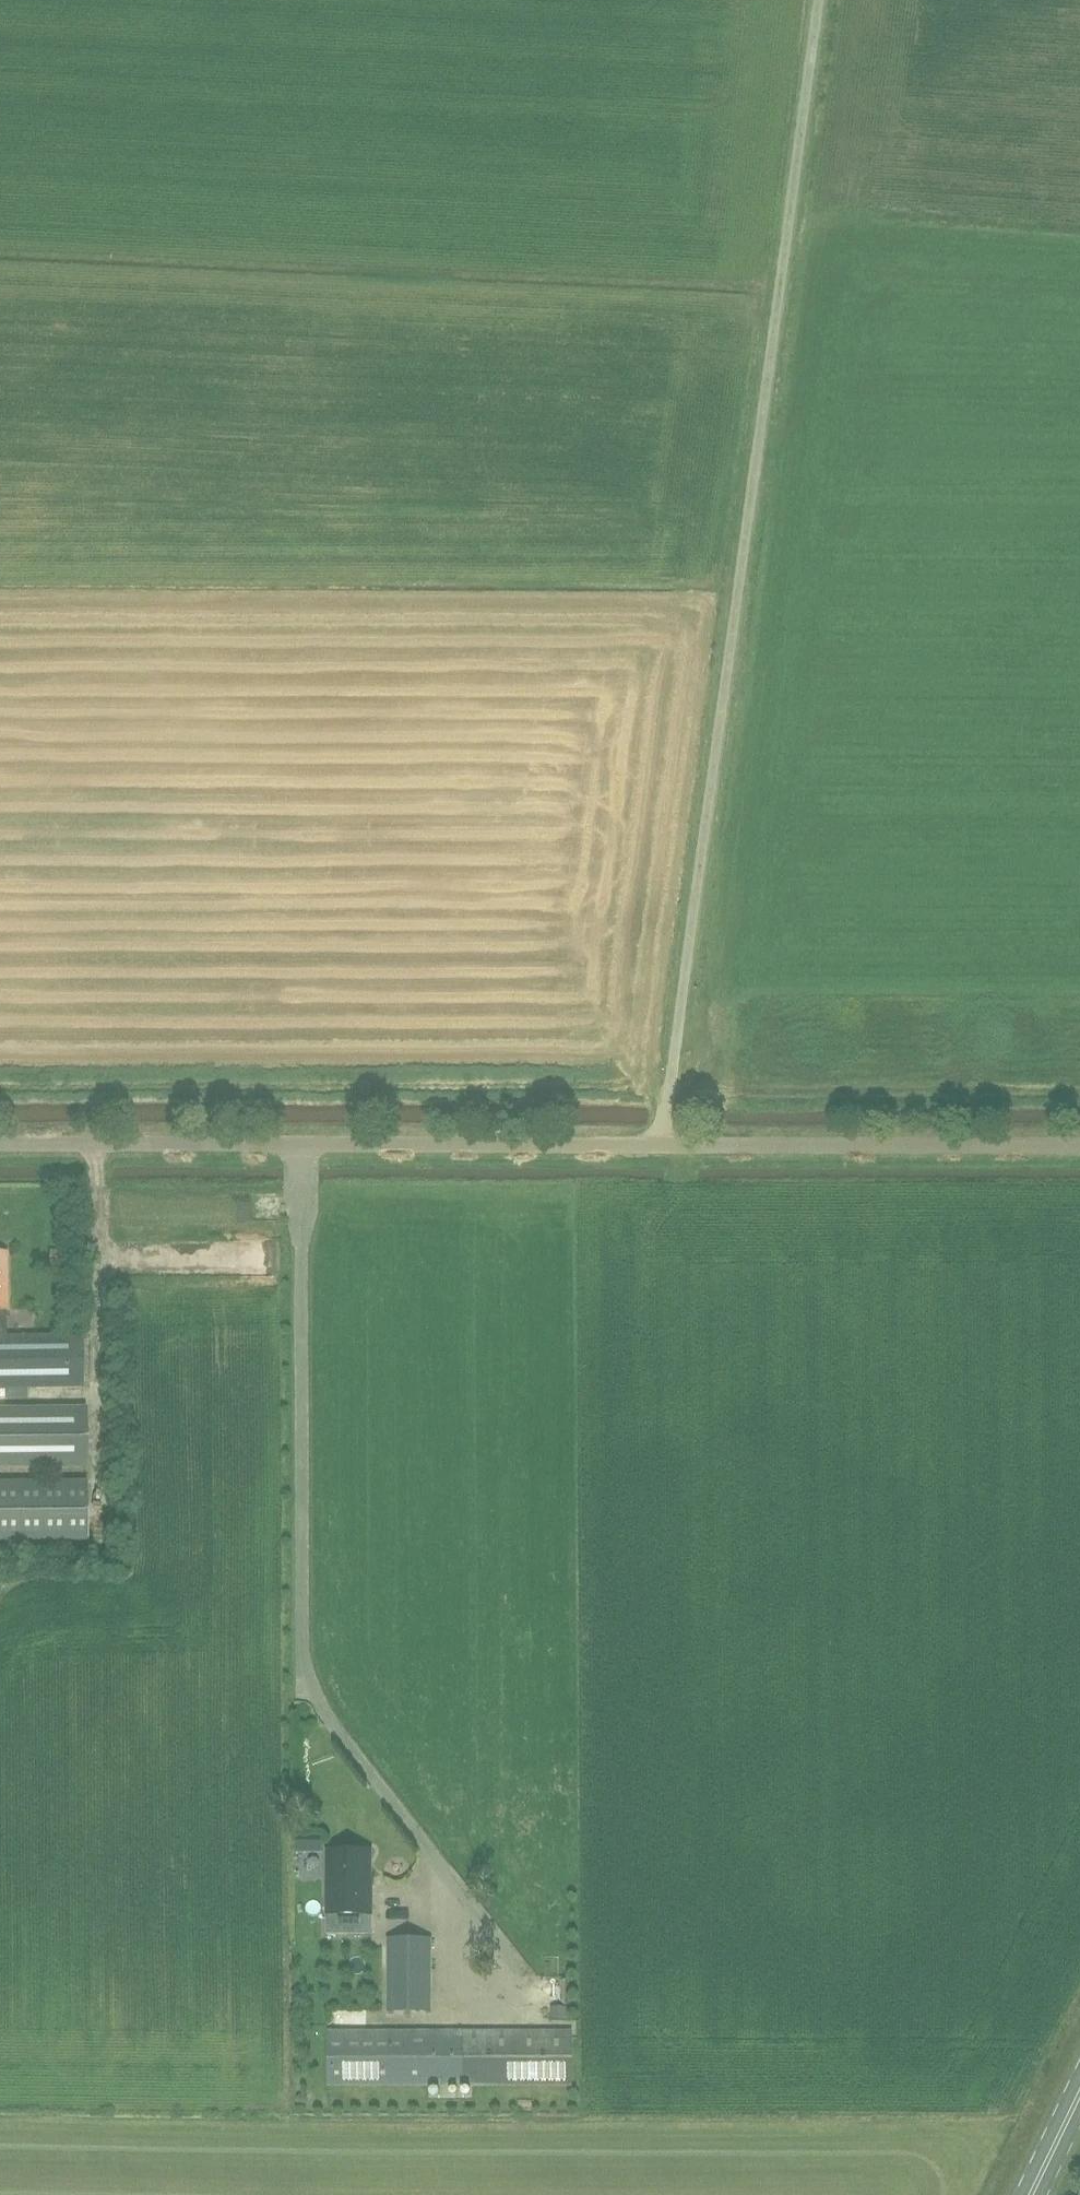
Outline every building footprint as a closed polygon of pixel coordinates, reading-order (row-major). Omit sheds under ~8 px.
[(146,1202),(130,1202),(130,1214),(146,1214),(146,1202)] [(82,1389),(82,1335),(7,1335),(7,1253),(0,1253),(0,1390),(6,1389),(6,1413),(0,1413),(0,1464),(88,1464),(88,1413),(26,1413),(25,1389),(82,1389)] [(85,1537),(85,1487),(0,1487),(0,1538),(85,1537)] [(328,1917),(328,1933),(371,1933),(371,1917),(372,1917),(372,1878),(370,1878),(371,1849),(327,1849),(327,1917),(328,1917)] [(431,2010),(430,1940),(387,1940),(388,2011),(431,2010)] [(569,2033),(486,2033),(328,2034),(328,2086),(486,2085),(569,2085),(569,2033)]
